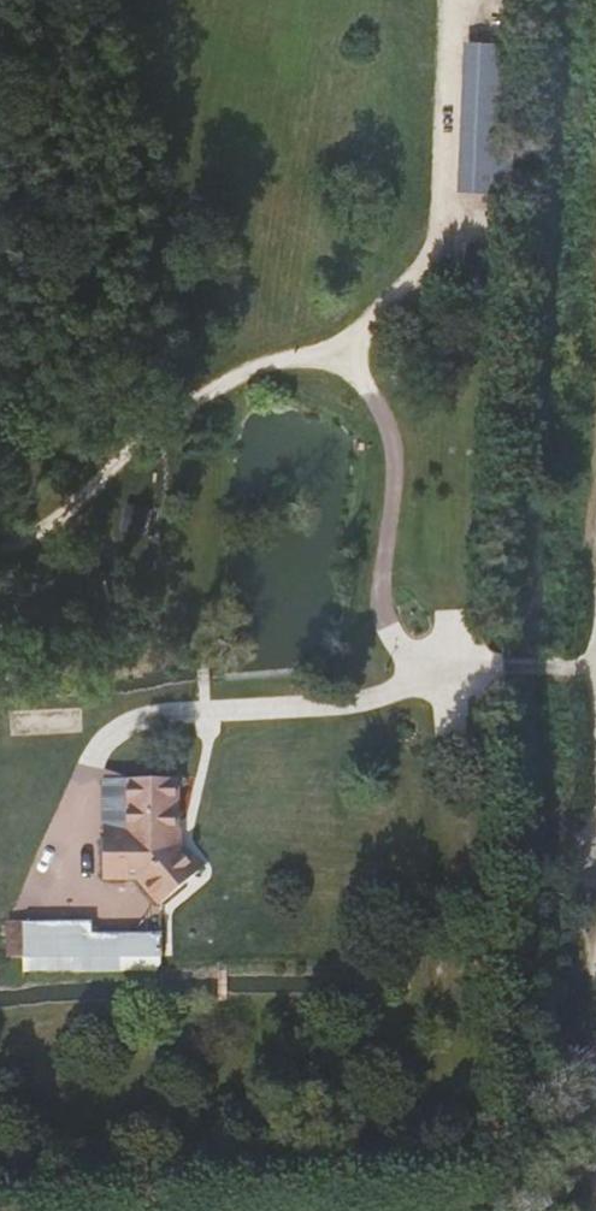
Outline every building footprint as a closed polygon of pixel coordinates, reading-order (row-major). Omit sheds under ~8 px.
[(490,74),(481,192),(510,195),(518,76),(490,74)] [(459,150),(456,183),(472,185),(474,152),(459,150)] [(123,777),(122,825),(105,825),(102,880),(137,881),(158,905),(201,866),(177,842),(180,778),(123,777)] [(122,825),(123,777),(106,777),(105,825),(122,825)] [(147,911),(146,930),(162,930),(163,912),(147,911)] [(162,930),(146,930),(94,930),(94,920),(24,920),(24,956),(163,957),(162,930)]
